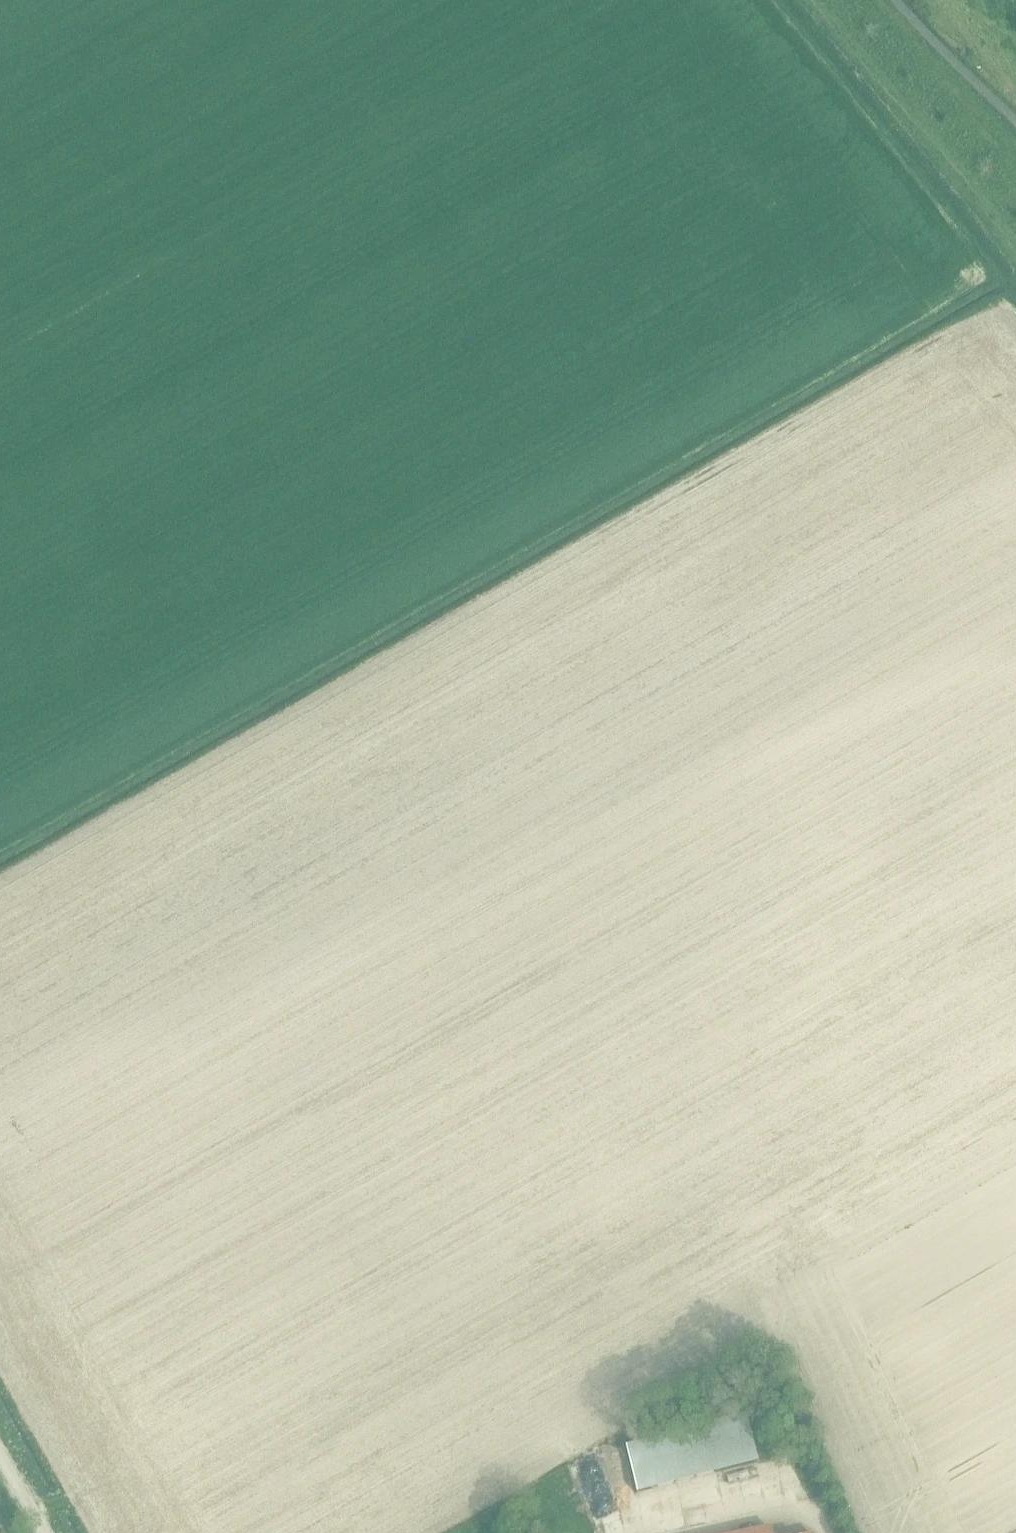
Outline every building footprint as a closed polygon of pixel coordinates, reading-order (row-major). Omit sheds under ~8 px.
[(624,1446),(636,1494),(757,1463),(745,1415),(624,1446)]
